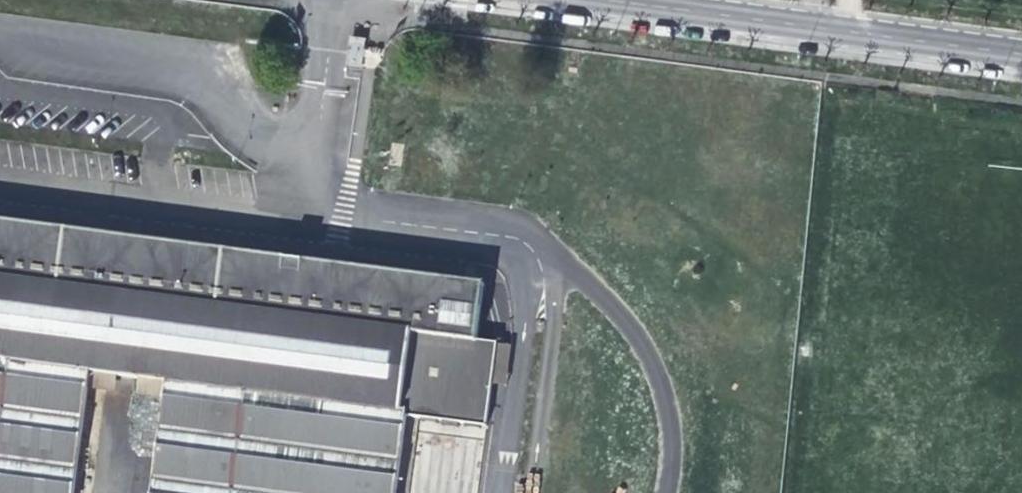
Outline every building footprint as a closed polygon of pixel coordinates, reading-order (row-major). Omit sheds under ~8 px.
[(91,375),(168,386),(153,492),(399,492),(405,446),(481,456),(492,375),(471,372),(483,287),(275,260),(0,223),(0,492),(76,492),(91,375)]
